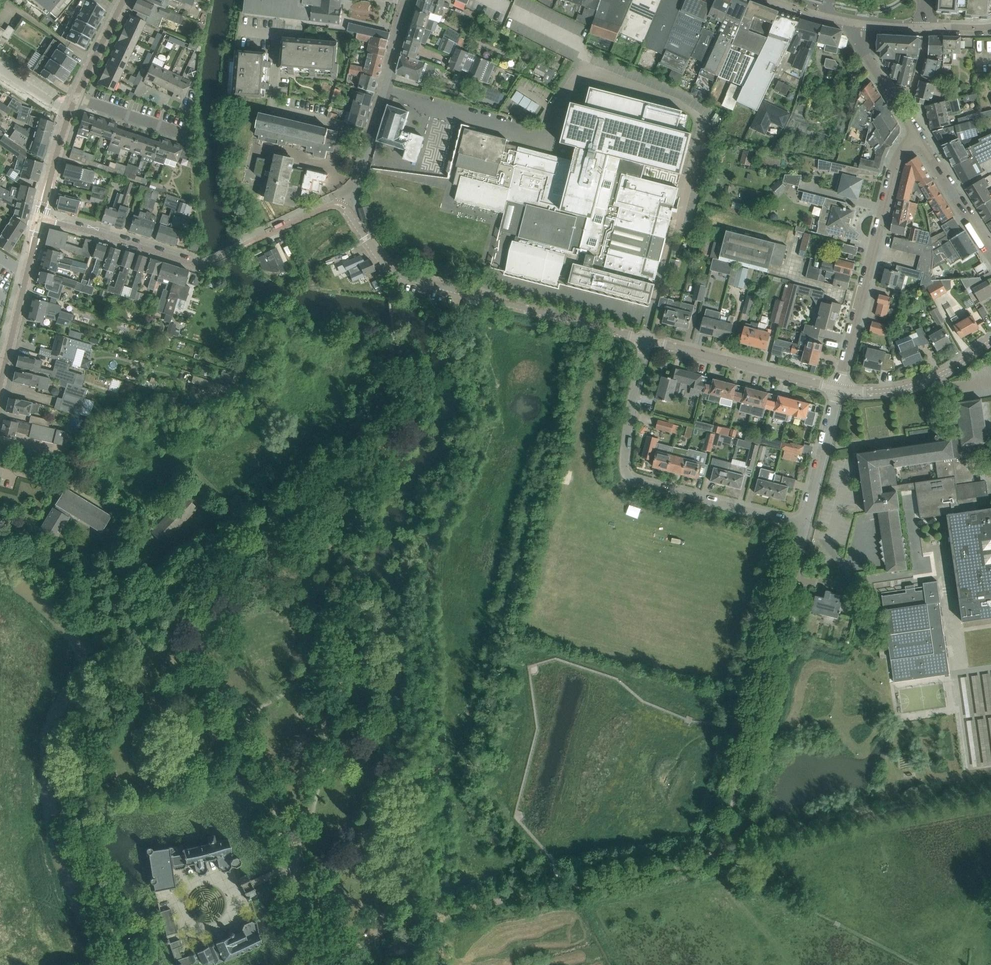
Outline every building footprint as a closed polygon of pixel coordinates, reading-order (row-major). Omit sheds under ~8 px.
[(26,1),(37,8),(40,4),(48,11),(45,14),(46,15),(49,12),(56,18),(54,21),(55,22),(74,0),(27,0),(26,1)] [(76,6),(79,7),(79,8),(101,19),(105,11),(92,0),(80,0),(76,6)] [(132,10),(141,14),(147,17),(145,22),(158,27),(162,17),(180,24),(183,17),(170,12),(170,11),(165,8),(145,0),(137,0),(132,10)] [(165,8),(169,0),(145,0),(165,8)] [(244,13),(340,25),(342,9),(341,9),(342,0),(246,0),(246,3),(244,13)] [(443,7),(420,0),(419,0),(416,11),(429,16),(428,21),(438,24),(438,23),(440,23),(443,15),(441,14),(443,7)] [(443,7),(443,6),(449,8),(450,4),(444,2),(445,0),(420,0),(443,7)] [(581,6),(584,7),(582,15),(578,15),(575,22),(592,29),(601,0),(583,0),(581,6)] [(592,29),(590,34),(615,42),(618,34),(633,0),(601,0),(592,29)] [(618,34),(643,44),(663,0),(633,0),(618,34)] [(643,44),(642,47),(663,55),(685,0),(663,0),(643,44)] [(716,0),(685,0),(663,55),(660,64),(683,75),(692,57),(699,44),(702,36),(700,35),(709,14),(716,0)] [(733,0),(716,0),(709,14),(700,35),(702,36),(699,44),(692,57),(704,63),(713,44),(724,18),(725,18),(733,0)] [(750,2),(747,0),(733,0),(725,18),(724,18),(713,44),(704,63),(701,70),(699,74),(716,82),(718,77),(719,77),(738,33),(750,2)] [(936,12),(943,12),(943,14),(951,14),(951,13),(957,13),(958,12),(965,13),(964,18),(973,18),(973,17),(980,18),(980,19),(988,20),(989,19),(990,18),(990,0),(937,0),(936,12)] [(768,39),(779,12),(750,2),(738,33),(719,77),(744,87),(746,84),(768,39)] [(79,8),(79,7),(76,6),(71,16),(95,29),(101,19),(79,8)] [(435,31),(438,24),(428,21),(429,16),(416,11),(411,25),(426,30),(426,29),(435,31)] [(451,18),(461,23),(464,16),(453,12),(451,18)] [(793,37),(801,19),(779,12),(768,39),(746,84),(744,87),(737,102),(757,111),(786,51),(793,37)] [(145,22),(130,15),(125,25),(141,32),(145,22)] [(90,39),(95,29),(71,16),(66,27),(90,39)] [(818,43),(822,26),(801,19),(793,37),(786,51),(793,54),(800,39),(801,39),(808,41),(805,51),(801,50),(798,56),(793,67),(806,72),(812,58),(816,43),(817,43),(818,43)] [(2,36),(9,40),(15,30),(9,25),(5,31),(0,27),(0,39),(2,36)] [(136,42),(141,32),(125,25),(121,34),(136,42)] [(421,43),(422,43),(426,30),(411,25),(407,38),(421,43)] [(846,46),(848,40),(846,36),(842,35),(843,31),(842,30),(822,26),(818,43),(826,44),(824,51),(837,54),(838,47),(843,48),(846,46)] [(85,50),(90,39),(66,27),(61,37),(63,39),(85,50)] [(388,40),(390,33),(365,27),(363,34),(388,40)] [(461,34),(447,27),(443,36),(444,36),(455,42),(453,46),(456,47),(461,34)] [(387,47),(388,40),(363,34),(358,33),(356,38),(370,42),(367,53),(384,56),(387,47)] [(131,52),(136,42),(121,34),(116,44),(131,52)] [(917,60),(923,36),(883,34),(882,35),(880,35),(880,36),(879,37),(878,38),(877,39),(876,41),(876,42),(876,44),(876,45),(876,47),(877,48),(878,49),(879,50),(879,51),(881,52),(881,58),(895,59),(895,53),(898,54),(896,64),(886,61),(885,67),(891,69),(893,64),(899,65),(901,66),(903,56),(914,58),(914,59),(917,60)] [(453,46),(455,42),(444,36),(439,49),(450,54),(450,53),(453,54),(456,47),(453,46)] [(944,55),(943,36),(929,36),(928,59),(926,58),(926,59),(938,62),(937,66),(943,65),(944,65),(944,55)] [(960,54),(961,37),(943,36),(944,55),(944,65),(952,66),(952,53),(960,54)] [(338,42),(293,38),(283,38),(281,67),(289,68),(289,74),(294,74),(295,69),(310,70),(310,76),(316,76),(316,70),(332,72),(332,77),(337,78),(338,65),(336,65),(338,42)] [(418,54),(422,43),(421,43),(407,38),(402,55),(418,60),(420,55),(418,54)] [(73,52),(53,39),(42,55),(70,73),(76,62),(69,58),(73,52)] [(189,44),(187,48),(196,51),(198,45),(190,41),(189,44)] [(127,61),(131,52),(116,44),(111,54),(127,61)] [(488,61),(456,47),(453,54),(448,66),(480,80),(488,61)] [(266,53),(257,52),(236,51),(233,95),(263,97),(263,89),(269,89),(269,83),(264,83),(265,67),(271,68),(271,62),(266,61),(266,53)] [(367,54),(368,54),(364,72),(350,69),(348,75),(357,76),(362,77),(363,75),(378,79),(379,78),(384,56),(367,53),(367,54)] [(122,71),(127,61),(111,54),(107,64),(122,71)] [(70,73),(42,55),(32,71),(52,84),(56,78),(63,83),(70,73)] [(426,63),(418,60),(402,55),(396,74),(419,82),(426,63)] [(911,87),(917,60),(914,59),(914,58),(903,56),(901,66),(899,65),(893,64),(891,69),(890,76),(891,79),(897,80),(896,84),(907,87),(907,86),(911,87)] [(149,69),(144,78),(155,83),(162,67),(165,62),(155,57),(149,69)] [(835,60),(826,58),(824,66),(825,68),(836,70),(838,64),(835,60)] [(944,65),(943,65),(937,66),(938,62),(926,59),(922,73),(935,76),(935,75),(942,77),(942,75),(952,76),(952,66),(944,65)] [(543,79),(550,83),(556,71),(539,62),(536,67),(547,73),(543,79)] [(118,81),(122,71),(107,64),(102,74),(118,81)] [(140,79),(143,74),(145,69),(141,67),(136,77),(140,79)] [(162,67),(155,83),(165,88),(172,72),(162,67)] [(172,72),(165,88),(174,92),(180,81),(182,76),(172,72)] [(113,91),(118,81),(102,74),(98,84),(113,91)] [(375,93),(378,79),(363,75),(362,77),(357,76),(356,79),(361,81),(359,88),(375,93)] [(456,75),(454,80),(468,86),(470,81),(456,75)] [(774,89),(786,95),(790,86),(779,80),(774,89)] [(174,92),(172,97),(182,101),(186,92),(190,85),(180,81),(174,92)] [(851,120),(848,126),(862,131),(863,127),(863,128),(864,127),(871,109),(883,99),(871,81),(865,89),(859,97),(851,120)] [(915,102),(924,104),(925,100),(931,101),(935,85),(920,81),(916,97),(915,102)] [(458,166),(453,184),(459,186),(455,200),(504,213),(507,200),(527,205),(519,236),(517,235),(515,241),(513,241),(510,250),(506,272),(557,285),(564,264),(573,266),(569,282),(650,303),(655,284),(654,284),(660,261),(666,238),(673,211),(677,212),(678,209),(673,208),(679,188),(642,178),(645,165),(681,174),(692,134),(678,130),(683,111),(591,87),(586,106),(571,103),(561,143),(577,147),(574,161),(506,144),(507,139),(465,128),(459,153),(460,153),(457,166),(458,166)] [(710,95),(693,88),(691,93),(707,101),(710,95)] [(339,97),(341,90),(335,89),(332,101),(336,102),(337,97),(339,97)] [(374,96),(357,91),(353,90),(349,101),(354,102),(354,103),(370,108),(374,96)] [(515,92),(511,101),(535,112),(540,103),(515,92)] [(13,98),(7,106),(9,107),(12,109),(18,113),(16,120),(27,123),(27,124),(35,129),(52,133),(55,123),(38,117),(38,118),(29,115),(31,108),(21,105),(21,104),(13,98)] [(864,127),(863,128),(868,129),(867,135),(870,136),(868,143),(876,151),(875,153),(876,154),(886,157),(891,146),(900,133),(901,127),(883,99),(871,109),(864,127)] [(929,118),(960,110),(957,99),(943,101),(926,106),(929,118)] [(8,115),(12,109),(9,107),(7,106),(3,104),(0,102),(0,109),(8,115)] [(765,135),(770,123),(783,129),(789,115),(777,109),(777,108),(763,102),(750,128),(765,135)] [(367,118),(370,108),(354,103),(351,114),(367,118)] [(409,112),(406,111),(389,105),(385,117),(377,141),(407,151),(404,159),(416,162),(424,137),(403,131),(409,112)] [(950,125),(948,116),(960,113),(960,110),(929,118),(931,129),(950,125)] [(980,114),(981,119),(990,117),(990,111),(980,114)] [(90,133),(96,117),(84,113),(77,134),(88,138),(90,133)] [(339,131),(329,129),(260,113),(257,128),(253,127),(251,133),(259,135),(258,139),(265,141),(266,137),(279,140),(278,144),(286,146),(287,141),(308,146),(307,150),(314,152),(313,156),(314,156),(325,159),(327,151),(332,152),(337,132),(338,132),(339,131)] [(365,128),(367,118),(351,114),(348,123),(365,128)] [(981,119),(980,114),(972,116),(957,119),(958,125),(974,121),(981,119)] [(101,136),(106,120),(96,117),(90,133),(101,136)] [(115,128),(116,128),(117,124),(106,120),(101,136),(111,140),(112,139),(115,128)] [(948,157),(965,147),(971,144),(968,138),(978,136),(974,121),(958,125),(956,125),(948,128),(933,131),(942,146),(948,157)] [(17,124),(13,129),(15,130),(32,140),(48,146),(52,133),(35,129),(34,131),(30,128),(28,131),(17,124)] [(126,132),(116,128),(115,128),(112,139),(111,140),(109,144),(121,148),(126,132)] [(863,128),(860,139),(865,141),(867,135),(868,129),(863,128)] [(9,138),(14,141),(16,142),(35,155),(44,161),(48,146),(32,140),(15,130),(9,138)] [(132,151),(137,135),(126,132),(121,148),(132,151)] [(0,140),(0,145),(8,150),(7,150),(18,157),(14,169),(21,171),(20,177),(28,179),(38,182),(43,163),(26,158),(27,153),(19,147),(12,143),(14,141),(4,135),(0,140)] [(143,155),(148,139),(137,135),(132,151),(143,155)] [(979,140),(980,143),(966,150),(965,147),(948,157),(953,167),(953,166),(954,167),(968,159),(975,156),(985,150),(990,148),(990,135),(979,140)] [(165,158),(171,141),(160,138),(158,142),(155,154),(154,159),(153,161),(163,165),(166,158),(165,158)] [(158,142),(148,139),(143,155),(154,159),(155,154),(158,142)] [(177,161),(179,155),(182,145),(171,141),(165,158),(166,158),(177,161)] [(990,159),(990,148),(985,150),(975,156),(978,161),(980,165),(990,159)] [(750,166),(753,153),(743,150),(739,164),(750,166)] [(82,156),(81,155),(71,152),(69,158),(80,162),(82,156)] [(327,183),(329,174),(298,167),(298,169),(293,168),(293,167),(292,167),(294,158),(276,154),(275,161),(258,157),(254,173),(270,182),(265,201),(284,205),(286,194),(287,194),(289,184),(303,188),(303,189),(304,189),(302,195),(310,196),(311,191),(320,193),(322,185),(323,185),(324,182),(327,183)] [(92,162),(87,160),(87,157),(82,156),(80,162),(91,165),(92,162)] [(902,178),(906,179),(913,190),(916,188),(921,185),(932,179),(918,156),(906,164),(902,178)] [(968,159),(954,167),(963,183),(972,179),(977,176),(971,164),(978,161),(975,156),(968,159)] [(861,159),(858,168),(879,172),(882,173),(884,167),(884,164),(874,162),(868,160),(863,159),(861,159)] [(832,163),(830,172),(840,173),(835,192),(847,195),(857,197),(861,181),(856,179),(857,174),(878,176),(879,172),(858,168),(836,163),(832,162),(832,163)] [(82,168),(76,166),(66,164),(63,175),(65,176),(64,180),(74,182),(73,185),(89,189),(91,182),(92,183),(95,172),(82,169),(82,168)] [(751,184),(752,173),(742,173),(742,184),(751,184)] [(785,174),(783,182),(799,186),(802,175),(785,174)] [(135,180),(141,182),(146,183),(148,176),(145,175),(144,178),(136,176),(135,180)] [(906,179),(902,178),(896,207),(910,211),(916,212),(918,206),(918,204),(911,202),(913,190),(906,179)] [(989,192),(986,187),(989,185),(984,178),(966,189),(977,208),(990,200),(990,191),(989,192)] [(939,190),(932,179),(921,185),(916,188),(920,195),(925,192),(930,199),(935,196),(933,193),(939,190)] [(786,187),(778,180),(770,189),(777,196),(786,187)] [(8,191),(5,198),(8,200),(10,196),(17,200),(32,204),(36,189),(26,187),(21,185),(20,189),(12,187),(10,193),(8,191)] [(0,196),(0,200),(16,208),(13,216),(28,219),(32,204),(17,200),(10,196),(8,200),(5,198),(8,191),(4,189),(0,196)] [(936,210),(947,203),(939,190),(933,193),(935,196),(930,199),(936,210)] [(124,207),(129,193),(124,192),(123,195),(113,226),(123,229),(128,215),(126,214),(128,208),(124,207)] [(153,194),(152,194),(146,192),(141,206),(143,207),(139,218),(133,216),(129,231),(139,234),(148,207),(147,207),(150,199),(151,199),(153,194)] [(804,192),(801,201),(814,204),(816,196),(817,195),(804,192)] [(113,226),(123,195),(118,193),(113,209),(106,207),(102,222),(113,226)] [(57,211),(77,216),(81,200),(58,194),(55,208),(57,211)] [(91,194),(89,201),(101,204),(103,197),(91,194)] [(158,230),(155,239),(165,243),(174,216),(175,213),(176,211),(179,202),(167,198),(164,206),(172,209),(170,218),(162,215),(158,230)] [(819,220),(818,227),(820,228),(818,233),(828,236),(829,234),(845,238),(845,237),(847,231),(848,231),(853,211),(846,209),(846,208),(845,208),(846,203),(847,203),(827,198),(826,198),(826,201),(825,201),(822,206),(823,206),(819,220)] [(977,208),(986,222),(990,219),(990,200),(977,208)] [(179,202),(176,211),(184,214),(186,204),(179,202)] [(938,226),(951,217),(955,215),(947,203),(936,210),(940,216),(934,219),(938,226)] [(363,221),(372,218),(368,206),(359,208),(363,221)] [(139,234),(150,238),(155,223),(149,221),(153,209),(148,207),(139,234)] [(908,221),(910,211),(896,207),(894,217),(908,221)] [(174,216),(165,243),(176,246),(179,236),(180,232),(185,216),(180,215),(175,213),(174,216)] [(26,226),(12,217),(0,235),(0,246),(10,252),(27,226),(26,226)] [(905,235),(908,221),(894,217),(890,231),(905,235)] [(944,231),(955,224),(952,219),(941,226),(944,231)] [(947,235),(958,229),(955,224),(944,231),(947,235)] [(65,243),(67,234),(50,229),(46,244),(63,249),(65,250),(89,258),(95,241),(85,238),(82,248),(65,243)] [(942,246),(961,233),(958,229),(947,235),(939,240),(939,241),(942,246)] [(719,260),(730,263),(734,264),(768,272),(770,263),(782,266),(787,246),(726,230),(723,244),(715,242),(715,245),(722,247),(719,260)] [(935,246),(934,238),(931,238),(920,235),(921,231),(919,230),(918,236),(911,234),(910,240),(912,240),(918,242),(923,243),(933,245),(935,246)] [(801,245),(803,232),(798,231),(795,244),(801,245)] [(960,254),(974,245),(965,231),(961,233),(942,246),(936,250),(937,258),(934,258),(932,266),(932,267),(947,257),(945,253),(956,246),(960,254)] [(891,248),(897,249),(900,237),(894,236),(891,248)] [(897,249),(903,251),(906,239),(900,237),(897,249)] [(939,241),(939,240),(938,237),(934,238),(935,246),(936,250),(942,246),(939,241)] [(912,240),(910,240),(906,239),(903,251),(909,252),(912,240)] [(909,252),(915,254),(918,242),(912,240),(909,252)] [(94,287),(107,245),(97,242),(94,251),(92,257),(97,259),(88,285),(94,287)] [(915,254),(921,255),(923,243),(918,242),(915,254)] [(937,258),(936,250),(935,246),(933,245),(923,243),(921,255),(919,263),(932,266),(934,258),(937,258)] [(104,262),(102,269),(107,271),(105,277),(103,283),(109,285),(111,279),(117,260),(120,250),(109,247),(106,256),(104,262)] [(64,253),(54,251),(45,248),(42,258),(79,267),(86,269),(87,264),(63,258),(64,253)] [(287,272),(280,257),(276,248),(265,254),(258,258),(262,267),(264,269),(273,273),(287,272)] [(124,286),(131,263),(134,253),(124,250),(119,265),(124,267),(122,274),(120,273),(116,287),(112,285),(110,292),(121,295),(124,286)] [(137,292),(147,258),(137,254),(133,270),(138,271),(132,289),(124,286),(121,295),(135,299),(136,294),(137,292)] [(814,267),(851,277),(855,261),(848,260),(848,258),(840,256),(839,257),(837,257),(835,264),(816,259),(814,267)] [(350,275),(352,281),(363,276),(375,270),(370,259),(361,263),(358,257),(343,263),(346,270),(348,269),(350,275)] [(78,273),(79,267),(42,258),(40,268),(56,272),(57,267),(78,273)] [(154,290),(157,281),(163,263),(150,259),(146,272),(152,274),(148,288),(154,290)] [(676,270),(678,261),(672,259),(670,269),(676,270)] [(713,259),(710,271),(730,276),(734,264),(730,263),(719,260),(713,259)] [(166,306),(178,267),(163,263),(157,281),(161,282),(162,279),(168,281),(165,289),(164,289),(157,311),(163,313),(166,306)] [(932,267),(932,266),(919,263),(917,270),(931,274),(932,267)] [(814,267),(810,266),(806,278),(822,282),(823,275),(826,276),(825,277),(834,280),(833,285),(848,289),(851,277),(814,267)] [(186,280),(189,271),(178,267),(166,306),(163,313),(166,314),(164,321),(170,322),(171,323),(178,298),(174,297),(178,284),(184,286),(186,280)] [(738,267),(734,287),(744,289),(749,270),(738,267)] [(916,277),(917,270),(903,267),(901,273),(916,277)] [(899,273),(896,272),(886,269),(882,285),(895,288),(894,290),(901,292),(904,281),(897,279),(899,273)] [(929,281),(931,274),(917,270),(916,277),(916,278),(929,281)] [(39,271),(36,282),(45,284),(44,287),(46,289),(48,290),(56,292),(58,292),(61,293),(63,285),(75,289),(77,282),(49,273),(39,271)] [(982,284),(981,281),(982,280),(980,277),(961,278),(966,288),(971,286),(980,302),(990,296),(990,297),(990,285),(988,280),(982,284)] [(925,285),(924,285),(926,289),(927,289),(928,288),(934,298),(946,291),(940,281),(933,285),(931,281),(925,285)] [(813,289),(790,283),(789,282),(788,287),(779,323),(778,326),(788,329),(797,293),(811,296),(813,289)] [(83,284),(81,291),(91,294),(94,287),(88,285),(83,284)] [(697,284),(692,300),(702,303),(706,287),(697,284)] [(779,323),(788,287),(785,287),(781,301),(776,299),(770,321),(779,323)] [(136,294),(135,299),(141,301),(144,294),(137,292),(136,294)] [(748,295),(743,314),(749,315),(754,297),(748,295)] [(891,298),(879,295),(877,302),(879,302),(876,315),(886,318),(889,305),(891,298)] [(47,302),(42,301),(32,298),(30,309),(58,316),(57,317),(70,321),(72,315),(60,311),(46,308),(47,302)] [(676,326),(681,304),(673,302),(674,300),(669,299),(662,322),(676,326)] [(840,304),(832,302),(832,304),(821,301),(817,312),(814,326),(806,324),(803,333),(807,334),(818,337),(819,337),(821,329),(826,330),(827,327),(832,329),(835,319),(836,313),(838,313),(840,304)] [(689,329),(691,319),(695,305),(682,302),(681,304),(676,326),(689,329)] [(982,304),(976,307),(981,316),(986,313),(982,304)] [(945,321),(939,312),(937,307),(930,311),(938,325),(945,321)] [(957,315),(956,316),(951,307),(946,310),(951,319),(956,329),(961,338),(979,328),(972,316),(961,322),(957,315)] [(721,312),(711,310),(706,308),(700,332),(715,336),(719,320),(721,312)] [(69,327),(70,321),(57,317),(58,316),(30,309),(27,320),(42,323),(43,318),(57,321),(56,323),(69,327)] [(729,339),(732,330),(735,316),(730,314),(728,323),(719,320),(715,336),(729,339)] [(743,333),(741,342),(754,346),(759,323),(752,321),(751,324),(746,322),(743,333)] [(886,335),(889,326),(872,321),(870,331),(886,335)] [(176,325),(171,323),(170,322),(165,335),(172,337),(176,325)] [(759,323),(754,346),(766,349),(769,339),(771,329),(766,327),(767,325),(759,323)] [(925,333),(922,327),(916,330),(922,346),(929,343),(925,333)] [(948,335),(947,334),(944,328),(930,336),(933,343),(934,345),(934,344),(937,350),(951,342),(947,336),(948,335)] [(82,334),(70,330),(69,336),(80,340),(82,334)] [(813,342),(814,338),(806,336),(797,334),(795,343),(790,341),(789,347),(820,355),(823,344),(817,343),(813,342)] [(817,343),(818,337),(807,334),(806,336),(814,338),(813,342),(817,343)] [(52,354),(51,358),(56,359),(70,364),(72,364),(77,348),(90,352),(92,345),(87,344),(77,341),(68,338),(57,335),(54,346),(52,354)] [(897,345),(900,353),(905,365),(922,358),(917,347),(920,345),(917,337),(905,342),(897,345)] [(820,355),(789,347),(774,343),(771,354),(782,357),(783,351),(803,356),(802,362),(817,366),(820,355)] [(877,353),(878,351),(868,349),(864,366),(867,366),(866,368),(871,370),(872,368),(881,370),(881,369),(887,371),(895,370),(894,360),(890,359),(892,354),(885,352),(884,355),(877,353)] [(18,359),(16,366),(26,368),(50,374),(49,376),(67,382),(73,384),(77,373),(68,371),(70,364),(56,359),(53,371),(41,368),(42,361),(35,359),(35,358),(29,357),(19,355),(18,359)] [(703,397),(703,396),(708,377),(673,368),(671,377),(668,377),(667,378),(663,376),(657,399),(663,400),(663,401),(665,401),(671,402),(677,381),(691,385),(691,387),(690,394),(703,397)] [(49,378),(25,372),(15,370),(13,382),(46,390),(48,383),(49,378)] [(720,402),(725,382),(714,379),(712,385),(707,384),(708,377),(703,396),(710,398),(709,400),(720,402)] [(114,378),(109,388),(117,391),(121,381),(114,378)] [(228,386),(202,378),(199,388),(225,396),(228,386)] [(67,382),(59,409),(79,415),(87,388),(73,384),(67,382)] [(737,401),(740,392),(735,391),(737,385),(725,382),(720,402),(720,404),(732,407),(734,400),(737,401)] [(740,411),(752,414),(758,390),(746,387),(744,394),(740,392),(737,401),(742,402),(740,411)] [(770,410),(772,401),(768,400),(769,393),(758,390),(752,414),(764,418),(767,409),(770,410)] [(176,398),(166,395),(165,401),(175,404),(176,398)] [(787,422),(789,415),(793,399),(779,395),(777,402),(772,401),(770,410),(774,411),(773,418),(787,422)] [(32,403),(19,400),(9,397),(6,411),(18,414),(18,413),(29,415),(32,403)] [(806,419),(804,424),(813,426),(817,412),(811,411),(812,408),(809,407),(810,404),(793,399),(789,415),(806,419)] [(962,622),(990,618),(990,508),(979,510),(972,466),(971,459),(990,456),(981,399),(956,402),(961,438),(939,441),(939,439),(940,438),(939,436),(938,435),(936,435),(935,437),(935,439),(937,440),(937,442),(885,449),(884,447),(879,448),(879,450),(858,453),(859,462),(865,500),(866,513),(878,511),(883,539),(881,539),(881,540),(879,542),(882,546),(880,547),(883,551),(881,553),(884,557),(882,558),(885,562),(885,564),(886,564),(887,572),(907,569),(906,561),(907,561),(908,554),(906,554),(908,549),(906,548),(907,543),(905,543),(906,538),(904,536),(902,536),(898,509),(900,508),(899,507),(899,504),(897,504),(896,495),(897,495),(897,492),(916,489),(920,518),(947,514),(962,622)] [(30,416),(28,423),(32,424),(48,427),(49,420),(30,416)] [(29,425),(14,422),(4,419),(0,435),(14,438),(15,432),(27,434),(29,425)] [(674,424),(658,420),(656,428),(671,432),(674,424)] [(694,427),(712,431),(714,425),(696,420),(694,427)] [(32,424),(29,437),(62,445),(65,432),(48,427),(32,424)] [(714,425),(712,431),(721,433),(723,427),(714,425)] [(711,452),(715,434),(708,432),(703,449),(711,452)] [(746,439),(762,443),(763,440),(763,438),(747,434),(746,439)] [(646,442),(642,458),(655,461),(653,467),(668,470),(674,447),(657,442),(658,438),(648,436),(646,442)] [(781,448),(783,441),(764,436),(763,438),(763,440),(762,443),(781,448)] [(718,454),(722,439),(716,438),(712,452),(718,454)] [(744,447),(746,439),(739,438),(737,446),(744,447)] [(804,446),(794,444),(784,441),(782,449),(792,452),(802,454),(804,446)] [(754,467),(759,445),(752,443),(746,465),(754,467)] [(763,460),(767,447),(761,445),(757,459),(763,460)] [(674,447),(668,470),(683,474),(688,451),(674,447)] [(688,451),(683,474),(697,478),(701,463),(705,464),(707,453),(701,452),(701,453),(701,454),(688,451)] [(712,457),(710,467),(714,468),(713,472),(711,481),(726,485),(732,463),(732,462),(712,457)] [(732,463),(726,485),(741,489),(744,479),(745,475),(746,471),(747,467),(732,463)] [(70,479),(75,470),(76,468),(71,465),(65,476),(70,479)] [(776,474),(776,472),(761,468),(755,493),(770,497),(776,474)] [(796,479),(786,477),(776,474),(770,497),(785,500),(789,487),(793,488),(796,479)] [(19,495),(0,491),(0,499),(36,507),(41,486),(22,481),(19,495)] [(68,517),(70,513),(101,531),(110,516),(65,489),(56,504),(54,509),(53,508),(41,529),(56,538),(68,517)] [(197,508),(186,497),(151,533),(162,544),(197,508)] [(894,682),(950,674),(935,572),(921,574),(922,581),(913,583),(912,576),(903,578),(904,584),(881,587),(894,682)] [(816,595),(812,612),(821,614),(838,618),(842,602),(840,602),(841,596),(831,593),(831,592),(831,591),(830,591),(829,591),(828,590),(827,590),(826,590),(824,598),(816,595)] [(971,765),(990,763),(990,672),(961,676),(971,765)] [(235,867),(236,867),(239,865),(241,862),(239,858),(236,857),(232,859),(231,854),(228,839),(215,842),(213,835),(207,837),(208,844),(182,849),(182,845),(168,847),(168,848),(153,851),(152,848),(150,847),(148,848),(146,850),(145,852),(147,854),(149,855),(152,877),(150,879),(150,881),(152,883),(153,883),(154,891),(175,887),(172,867),(175,869),(184,868),(186,864),(193,863),(195,871),(199,874),(204,873),(206,869),(204,860),(216,858),(218,869),(223,871),(228,870),(231,866),(235,867)] [(251,899),(250,897),(256,894),(251,884),(247,875),(238,879),(243,889),(247,898),(248,901),(251,899)] [(166,935),(167,935),(177,932),(170,909),(160,912),(166,935)] [(256,923),(251,921),(243,924),(241,930),(242,932),(233,935),(233,933),(231,932),(229,933),(229,935),(228,935),(225,929),(212,935),(215,943),(213,942),(208,944),(207,946),(196,952),(194,951),(189,953),(188,956),(182,958),(178,947),(181,945),(179,939),(170,943),(168,938),(167,939),(166,939),(165,940),(165,942),(164,943),(165,943),(165,944),(166,944),(167,945),(168,945),(168,944),(169,944),(176,964),(189,964),(198,962),(199,962),(199,963),(200,963),(201,964),(202,964),(205,964),(209,964),(212,963),(213,959),(215,964),(224,960),(224,961),(238,955),(262,944),(256,923)]
